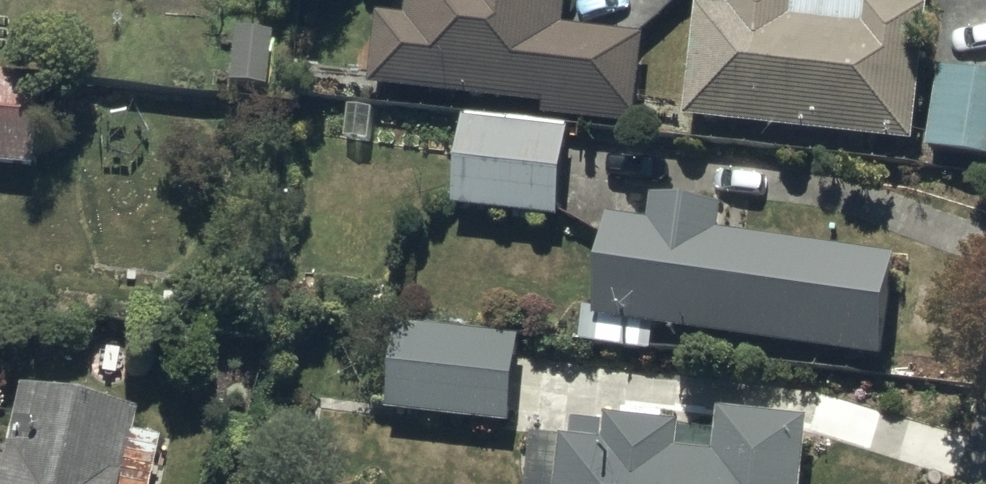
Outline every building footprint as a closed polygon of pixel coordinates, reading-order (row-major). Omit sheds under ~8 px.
[(373,86),(546,103),(545,114),(640,123),(649,34),(563,26),(565,0),(410,0),(408,15),(381,13),(373,86)] [(686,116),(918,142),(933,5),(891,0),(731,0),(730,5),(699,1),(686,116)] [(271,28),(235,24),(229,77),(266,81),(271,28)] [(0,66),(0,158),(33,160),(40,69),(0,66)] [(939,69),(931,148),(985,154),(985,74),(939,69)] [(570,123),(463,112),(454,207),(560,218),(570,123)] [(879,357),(893,254),(722,231),(726,200),(656,190),(652,220),(610,214),(598,308),(586,307),(582,340),(654,350),(657,327),(879,357)] [(516,335),(398,322),(389,410),(507,423),(516,335)] [(18,377),(0,464),(0,483),(150,483),(161,430),(133,425),(137,402),(18,377)] [(813,421),(721,410),(719,429),(669,424),(670,414),(624,409),(624,415),(610,413),(609,424),(574,420),(572,439),(564,438),(559,483),(805,483),(813,421)]
